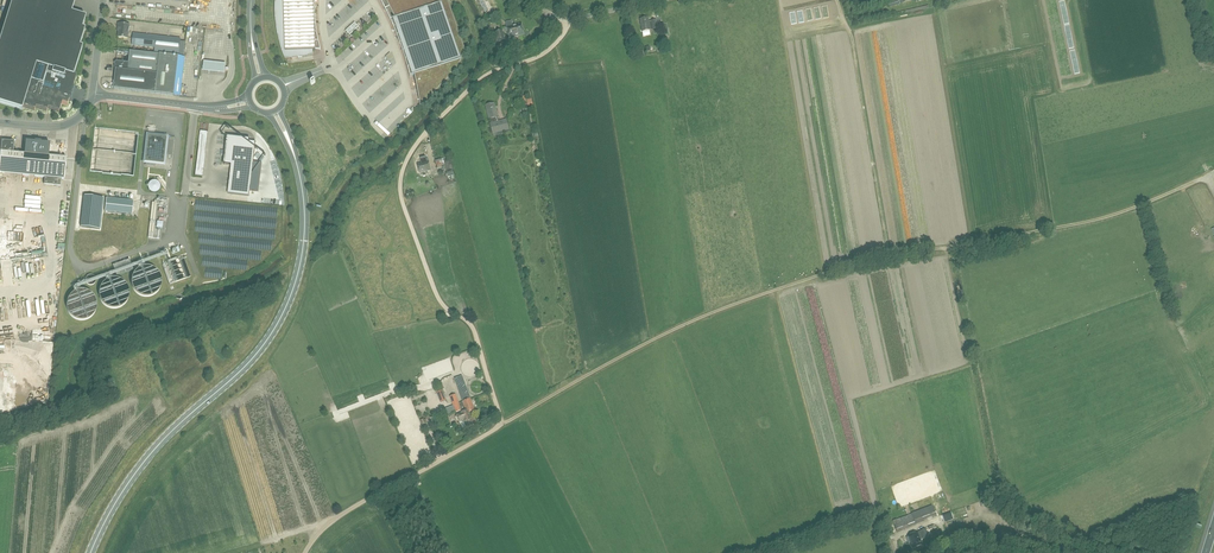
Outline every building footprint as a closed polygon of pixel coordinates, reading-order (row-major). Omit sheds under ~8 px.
[(86,17),(71,13),(75,0),(12,0),(0,38),(0,103),(22,110),(23,107),(34,111),(35,108),(46,112),(47,109),(59,112),(61,103),(67,105),(69,101),(69,99),(66,98),(69,87),(72,88),(74,83),(76,76),(73,76),(82,47),(80,46),(85,29),(82,28),(86,17)] [(274,2),(274,5),(274,7),(274,10),(275,13),(275,16),(275,21),(275,23),(276,26),(276,29),(277,32),(277,35),(278,38),(279,43),(281,47),(281,49),(285,59),(312,55),(312,50),(315,50),(314,0),(275,0),(274,2)] [(395,18),(393,19),(397,31),(403,47),(402,47),(412,76),(414,75),(420,106),(455,70),(465,50),(448,0),(386,0),(395,18)] [(483,0),(477,0),(484,12),(488,10),(483,0)] [(650,29),(653,29),(651,21),(649,21),(648,18),(640,19),(642,31),(650,30),(650,29)] [(359,28),(355,23),(346,31),(350,35),(359,28)] [(517,36),(524,34),(521,24),(514,26),(514,25),(513,25),(512,23),(506,24),(507,26),(506,27),(509,38),(517,36)] [(118,37),(128,38),(129,25),(118,24),(118,28),(119,28),(118,37)] [(490,33),(492,42),(504,39),(502,30),(490,33)] [(180,39),(133,34),(132,46),(155,48),(155,52),(154,52),(154,53),(179,55),(180,39)] [(174,96),(179,57),(154,54),(130,51),(129,63),(117,62),(114,64),(116,67),(114,89),(161,94),(174,96)] [(227,64),(205,62),(204,72),(226,74),(227,64)] [(485,105),(489,119),(490,118),(492,123),(490,123),(493,133),(509,129),(506,119),(496,122),(495,117),(497,116),(494,103),(485,105)] [(249,141),(249,138),(242,138),(240,135),(239,136),(241,137),(227,136),(223,164),(239,166),(236,189),(228,188),(228,193),(249,196),(255,148),(257,150),(258,149),(255,147),(256,142),(249,141)] [(163,164),(166,138),(147,136),(144,162),(163,164)] [(0,156),(0,173),(64,179),(66,158),(46,156),(47,144),(38,143),(38,142),(32,141),(31,142),(23,142),(21,154),(12,153),(1,152),(0,152),(0,156)] [(421,163),(417,164),(420,173),(431,170),(428,161),(427,161),(425,155),(420,156),(421,163)] [(98,229),(102,197),(84,195),(81,227),(98,229)] [(133,201),(106,198),(105,211),(131,214),(133,201)] [(61,207),(60,214),(68,216),(69,208),(61,207)] [(29,214),(9,212),(8,218),(16,219),(16,221),(1,220),(2,215),(0,215),(0,227),(29,229),(28,233),(33,233),(33,230),(37,230),(37,224),(28,223),(29,214)] [(159,238),(160,231),(156,231),(156,229),(154,229),(154,231),(154,233),(148,232),(148,237),(159,238)] [(116,276),(133,270),(129,259),(112,265),(116,276)] [(140,295),(144,296),(148,296),(153,295),(156,293),(159,289),(161,285),(161,281),(160,277),(159,273),(156,270),(152,268),(148,267),(144,267),(140,268),(137,271),(134,274),(132,278),(132,282),(132,286),(134,290),(137,293),(140,295)] [(88,284),(90,285),(92,284),(94,283),(95,282),(95,280),(95,278),(94,276),(92,275),(90,275),(88,275),(86,277),(85,279),(86,282),(88,284)] [(108,307),(112,308),(116,308),(119,307),(123,305),(125,302),(127,299),(128,296),(128,291),(127,287),(125,284),(122,281),(118,279),(114,278),(109,279),(106,281),(102,284),(100,288),(99,292),(99,297),(101,301),(104,304),(108,307)] [(74,318),(78,319),(82,320),(86,319),(90,317),(93,315),(95,311),(96,307),(96,303),(95,299),(92,295),(89,292),(84,291),(80,290),(76,292),(72,294),(69,297),(67,301),(67,305),(67,309),(69,312),(71,315),(74,318)] [(468,383),(465,373),(455,376),(454,372),(444,375),(447,384),(459,381),(461,385),(468,383)] [(456,395),(450,397),(456,413),(462,411),(456,395)] [(466,410),(455,414),(458,422),(464,420),(466,427),(474,424),(472,418),(472,417),(470,412),(475,410),(470,399),(462,401),(466,410)] [(915,524),(936,516),(932,506),(911,513),(912,514),(893,521),(897,532),(908,528),(916,525),(915,524)] [(952,515),(950,512),(942,515),(944,522),(953,519),(952,515)] [(921,539),(928,536),(926,529),(918,532),(920,539),(921,539)] [(913,548),(922,545),(920,541),(921,541),(921,539),(920,539),(918,532),(908,536),(910,543),(911,543),(913,548)]
